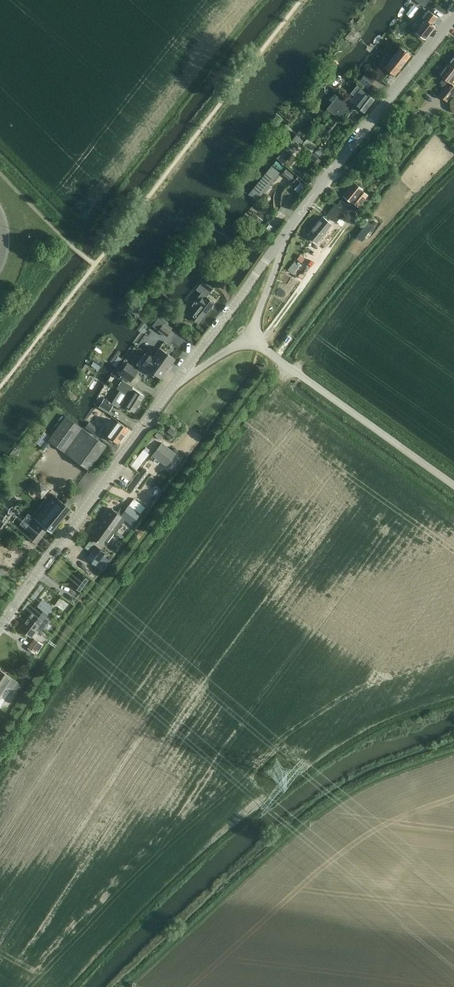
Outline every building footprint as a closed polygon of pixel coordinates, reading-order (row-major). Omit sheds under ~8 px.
[(417,32),(415,34),(422,40),(424,38),(426,39),(436,27),(433,24),(438,17),(431,12),(428,10),(423,17),(426,19),(417,32)] [(394,76),(399,70),(410,55),(400,47),(388,61),(384,67),(394,76)] [(440,74),(444,77),(441,82),(446,87),(447,87),(441,95),(448,100),(453,93),(453,85),(452,83),(453,80),(453,66),(449,62),(449,63),(440,74)] [(375,79),(366,72),(363,76),(361,75),(358,80),(359,81),(368,88),(375,79)] [(364,113),(374,100),(360,88),(349,101),(364,113)] [(343,114),(349,106),(340,98),(333,106),(331,105),(326,110),(332,115),(334,114),(339,118),(343,114)] [(426,118),(432,122),(433,123),(435,120),(434,119),(429,115),(429,114),(428,115),(426,118)] [(302,141),(295,135),(276,158),(283,164),(302,141)] [(320,146),(314,153),(320,159),(321,159),(327,152),(330,149),(328,147),(325,150),(320,146)] [(278,171),(271,165),(248,195),(256,201),(278,171)] [(286,169),(282,174),(283,175),(293,183),(297,178),(287,169),(286,169)] [(358,206),(367,195),(361,190),(362,189),(353,182),(342,195),(351,203),(352,201),(358,206)] [(345,213),(351,207),(340,198),(335,205),(340,209),(345,213)] [(330,210),(326,215),(335,222),(340,218),(342,220),(346,215),(334,205),(330,210)] [(253,213),(247,222),(256,229),(263,220),(253,213)] [(314,240),(316,242),(317,243),(332,224),(322,217),(307,235),(314,240)] [(367,221),(360,230),(366,234),(373,226),(367,221)] [(230,270),(234,265),(228,260),(224,265),(230,270)] [(295,260),(290,266),(294,269),(295,268),(299,263),(295,260)] [(201,284),(200,285),(210,292),(210,291),(211,290),(215,285),(207,279),(206,278),(201,284)] [(205,298),(202,296),(197,303),(199,305),(197,308),(192,304),(185,312),(199,323),(214,303),(206,296),(205,298)] [(164,322),(163,324),(166,327),(171,330),(173,328),(165,322),(164,322)] [(167,337),(171,331),(171,330),(166,327),(163,324),(162,324),(158,330),(167,337)] [(152,357),(167,369),(175,359),(159,347),(152,357)] [(152,357),(149,354),(142,363),(146,366),(145,366),(161,378),(167,369),(152,357)] [(130,382),(139,370),(127,362),(119,374),(121,375),(120,377),(124,380),(125,378),(130,382)] [(118,386),(117,389),(119,390),(127,395),(119,408),(123,410),(125,407),(134,412),(144,396),(136,390),(132,388),(133,386),(130,385),(122,380),(118,386)] [(110,410),(114,404),(103,397),(98,405),(99,405),(104,408),(109,412),(110,410)] [(99,405),(98,407),(112,416),(114,413),(110,410),(109,412),(104,408),(99,405)] [(80,443),(88,432),(65,415),(48,440),(70,456),(80,443)] [(118,443),(129,429),(118,421),(107,435),(118,443)] [(89,429),(89,430),(94,434),(98,428),(93,424),(89,429)] [(174,436),(177,431),(170,426),(167,431),(174,436)] [(80,443),(70,456),(88,470),(106,445),(88,432),(80,443)] [(161,442),(152,455),(166,466),(176,453),(175,453),(161,442)] [(143,449),(131,466),(136,470),(148,454),(143,449)] [(152,465),(147,462),(128,489),(132,493),(152,465)] [(41,499),(49,489),(40,481),(31,491),(41,499)] [(35,519),(26,529),(30,533),(28,537),(36,543),(48,529),(51,531),(52,532),(52,531),(53,530),(71,509),(70,508),(64,504),(64,503),(53,495),(34,518),(35,519)] [(112,508),(101,523),(102,524),(111,530),(115,532),(124,520),(126,521),(131,525),(135,521),(140,514),(140,513),(139,512),(135,509),(134,508),(129,505),(121,515),(121,516),(122,516),(112,508)] [(101,523),(91,537),(101,544),(105,539),(108,542),(114,534),(114,533),(115,532),(111,530),(102,524),(101,523)] [(96,565),(105,553),(96,546),(87,557),(96,565)] [(70,586),(79,593),(87,582),(78,575),(70,586)] [(36,625),(42,629),(43,628),(44,629),(50,621),(45,617),(48,614),(48,613),(53,607),(42,599),(28,618),(37,624),(36,625)] [(40,632),(42,629),(36,625),(37,624),(28,618),(20,629),(31,636),(36,629),(40,632)] [(37,652),(43,644),(34,638),(27,648),(35,653),(36,651),(37,652)] [(17,681),(0,670),(0,696),(7,686),(12,689),(17,681)]
